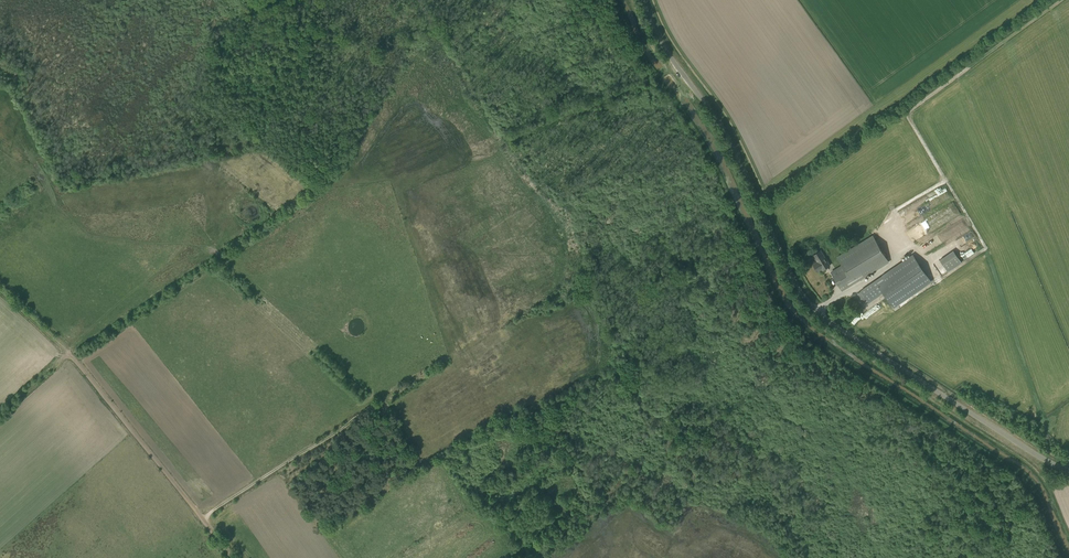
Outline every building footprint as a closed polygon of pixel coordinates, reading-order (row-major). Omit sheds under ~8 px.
[(955,216),(951,208),(944,211),(947,220),(955,216)] [(889,262),(873,235),(837,257),(842,265),(831,272),(842,291),(889,262)] [(822,269),(823,270),(830,265),(821,250),(813,255),(817,261),(813,264),(818,271),(822,269)] [(954,250),(940,259),(948,272),(962,263),(954,250)] [(876,280),(861,291),(869,302),(883,292),(893,307),(931,281),(913,255),(876,280)]
